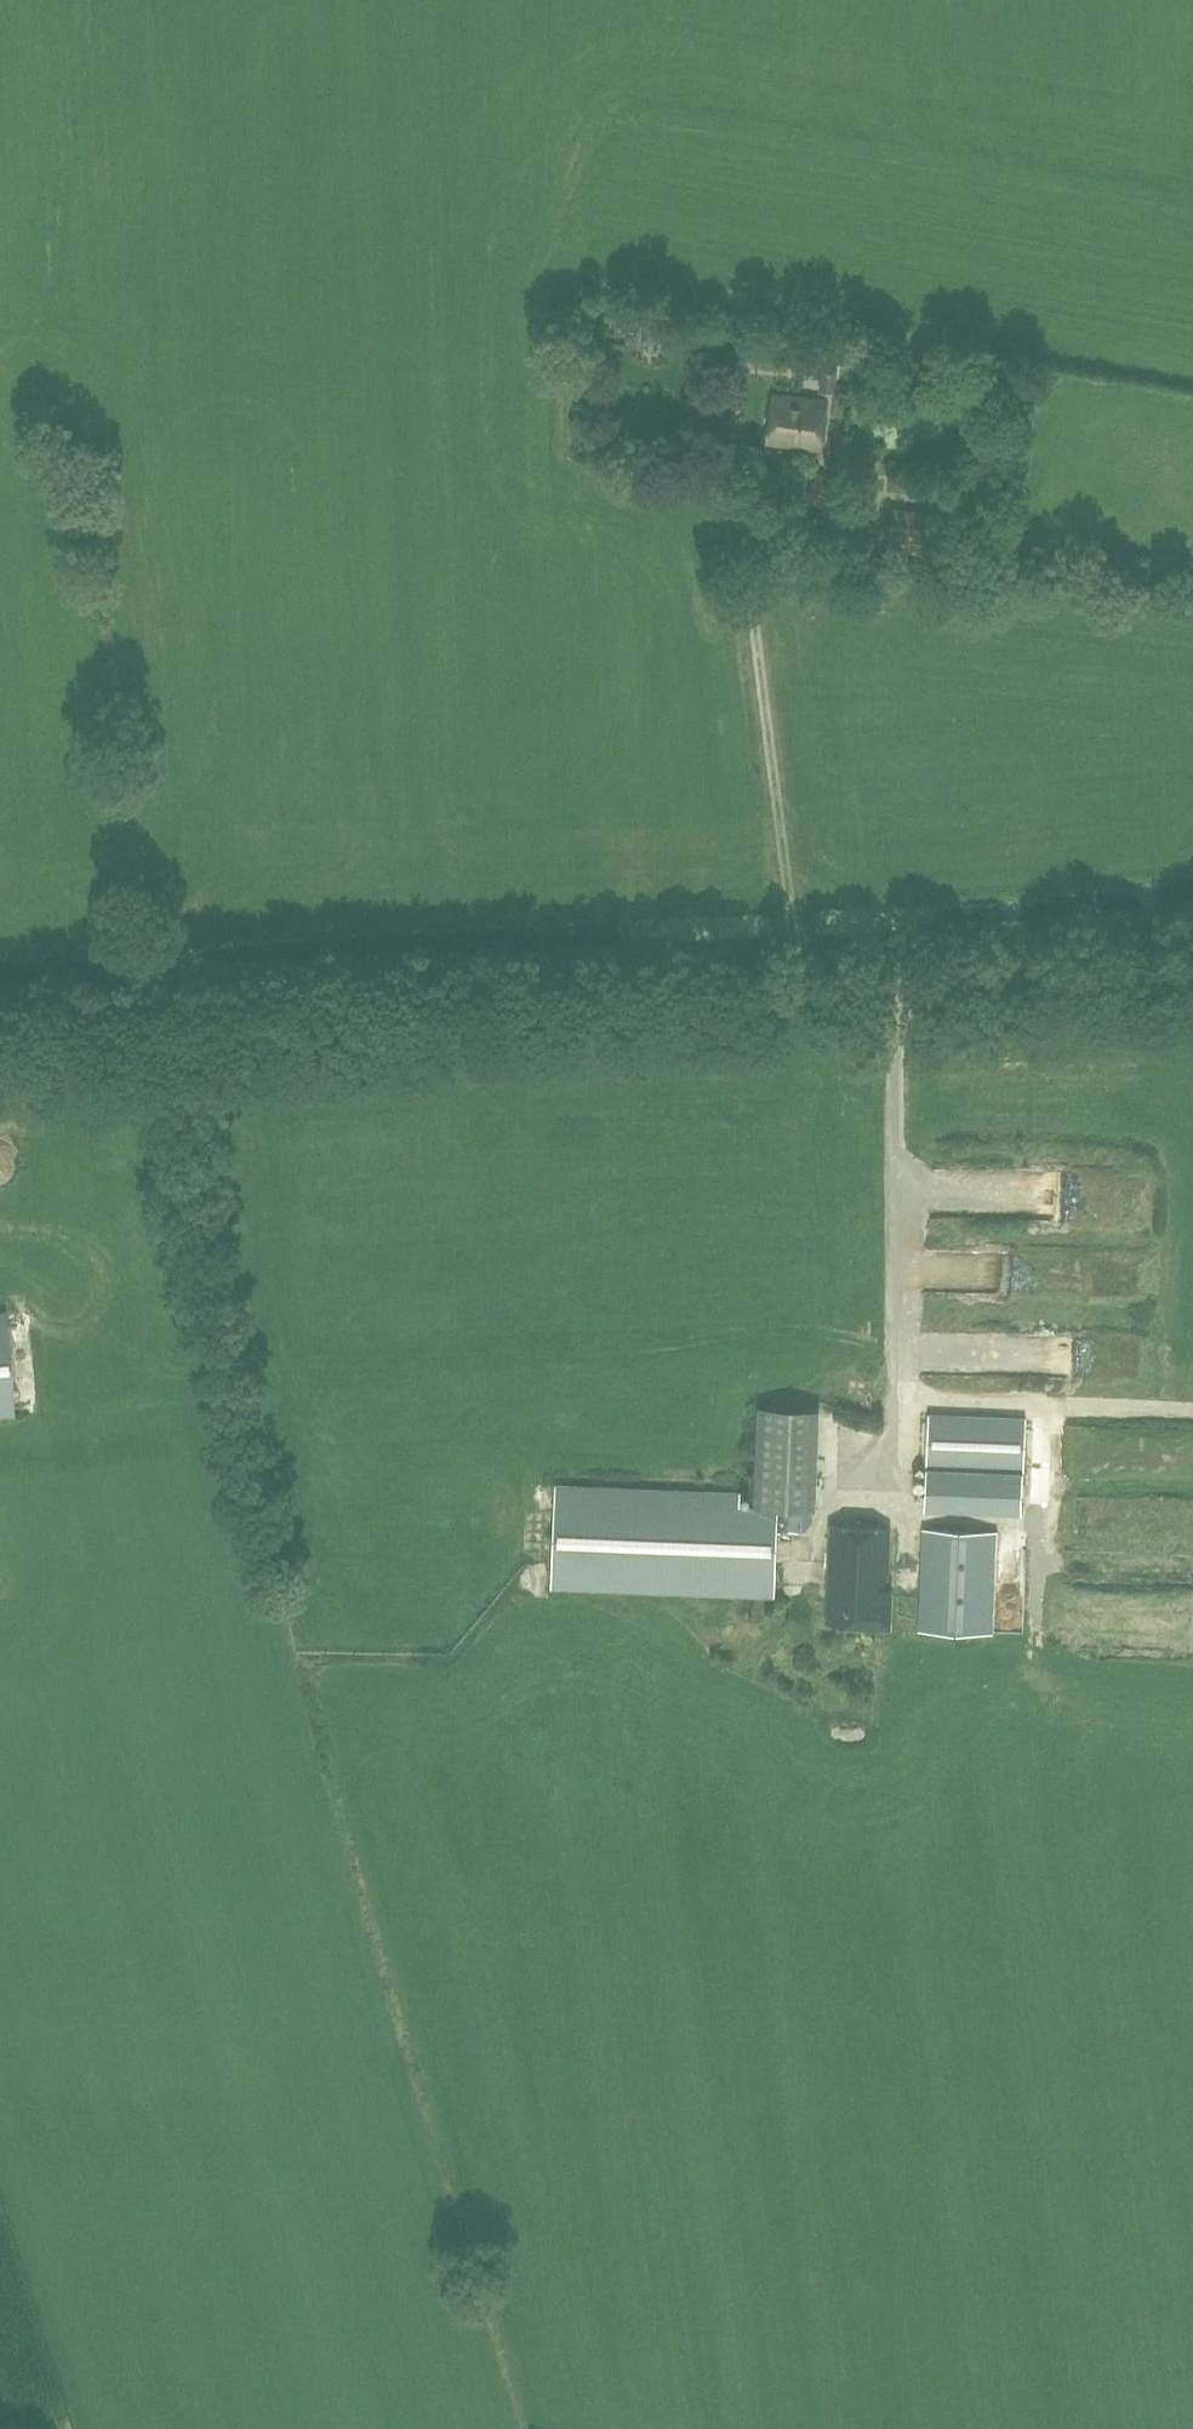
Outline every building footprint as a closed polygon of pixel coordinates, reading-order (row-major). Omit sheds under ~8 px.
[(838,371),(821,370),(819,391),(835,393),(838,371)] [(828,401),(773,393),(767,442),(821,449),(828,401)] [(941,516),(892,510),(888,538),(936,545),(941,516)] [(0,1313),(0,1416),(14,1415),(5,1312),(0,1313)] [(1051,1378),(1052,1342),(1009,1341),(1008,1361),(1022,1362),(1022,1378),(1051,1378)] [(756,1406),(755,1422),(752,1507),(739,1506),(739,1493),(556,1485),(552,1586),(774,1596),(777,1530),(800,1531),(810,1522),(811,1514),(819,1514),(822,1425),(822,1409),(756,1406)] [(1026,1419),(929,1415),(925,1506),(1022,1510),(1026,1419)] [(886,1590),(889,1528),(830,1526),(827,1623),(890,1626),(891,1590),(886,1590)] [(991,1633),(995,1532),(923,1529),(919,1630),(991,1633)]
